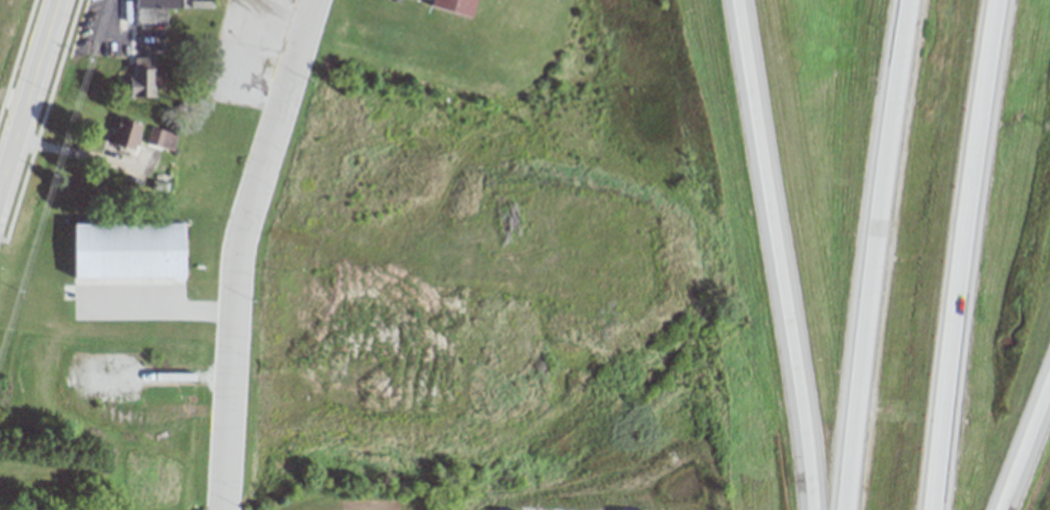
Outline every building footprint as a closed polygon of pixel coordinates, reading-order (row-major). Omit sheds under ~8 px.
[(136,24),(136,0),(185,0),(185,10),(167,10),(167,24),(136,24)] [(428,4),(474,18),(480,0),(429,0),(428,4)] [(158,58),(132,58),(132,75),(128,76),(128,79),(128,98),(157,98),(158,58)] [(111,144),(119,115),(143,122),(135,152),(111,144)] [(153,125),(181,132),(176,152),(148,144),(153,125)]
